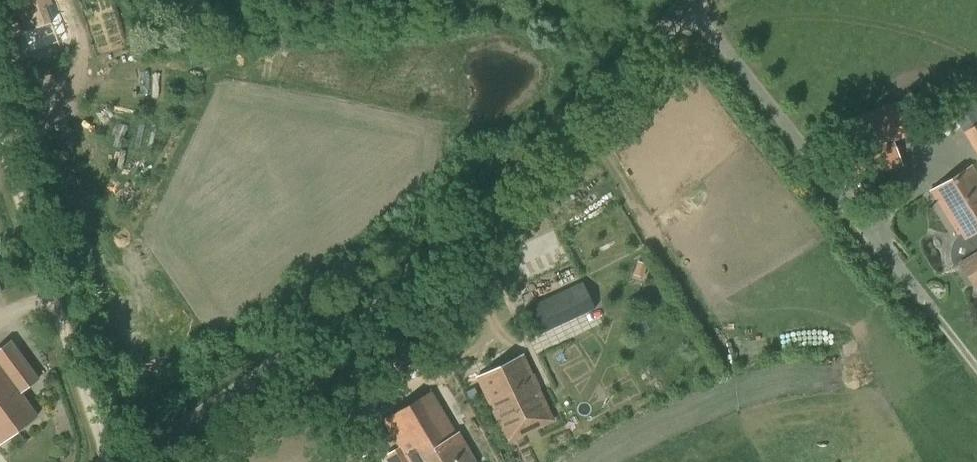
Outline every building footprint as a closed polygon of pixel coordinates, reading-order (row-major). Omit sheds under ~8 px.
[(43,0),(7,0),(18,32),(50,21),(43,0)] [(902,165),(893,140),(907,134),(906,132),(900,117),(894,101),(836,124),(845,147),(858,181),(860,180),(864,191),(869,189),(871,196),(890,189),(883,172),(902,165)] [(963,132),(976,154),(976,122),(963,132)] [(959,263),(974,287),(976,285),(976,171),(973,164),(930,190),(961,242),(965,239),(974,253),(959,263)] [(537,313),(550,339),(566,332),(553,305),(537,313)] [(0,349),(0,444),(38,416),(21,392),(39,379),(11,341),(0,349)] [(508,440),(552,419),(533,378),(522,354),(477,376),(492,408),(508,440)] [(384,419),(409,461),(477,461),(459,432),(457,433),(432,391),(384,419)]
